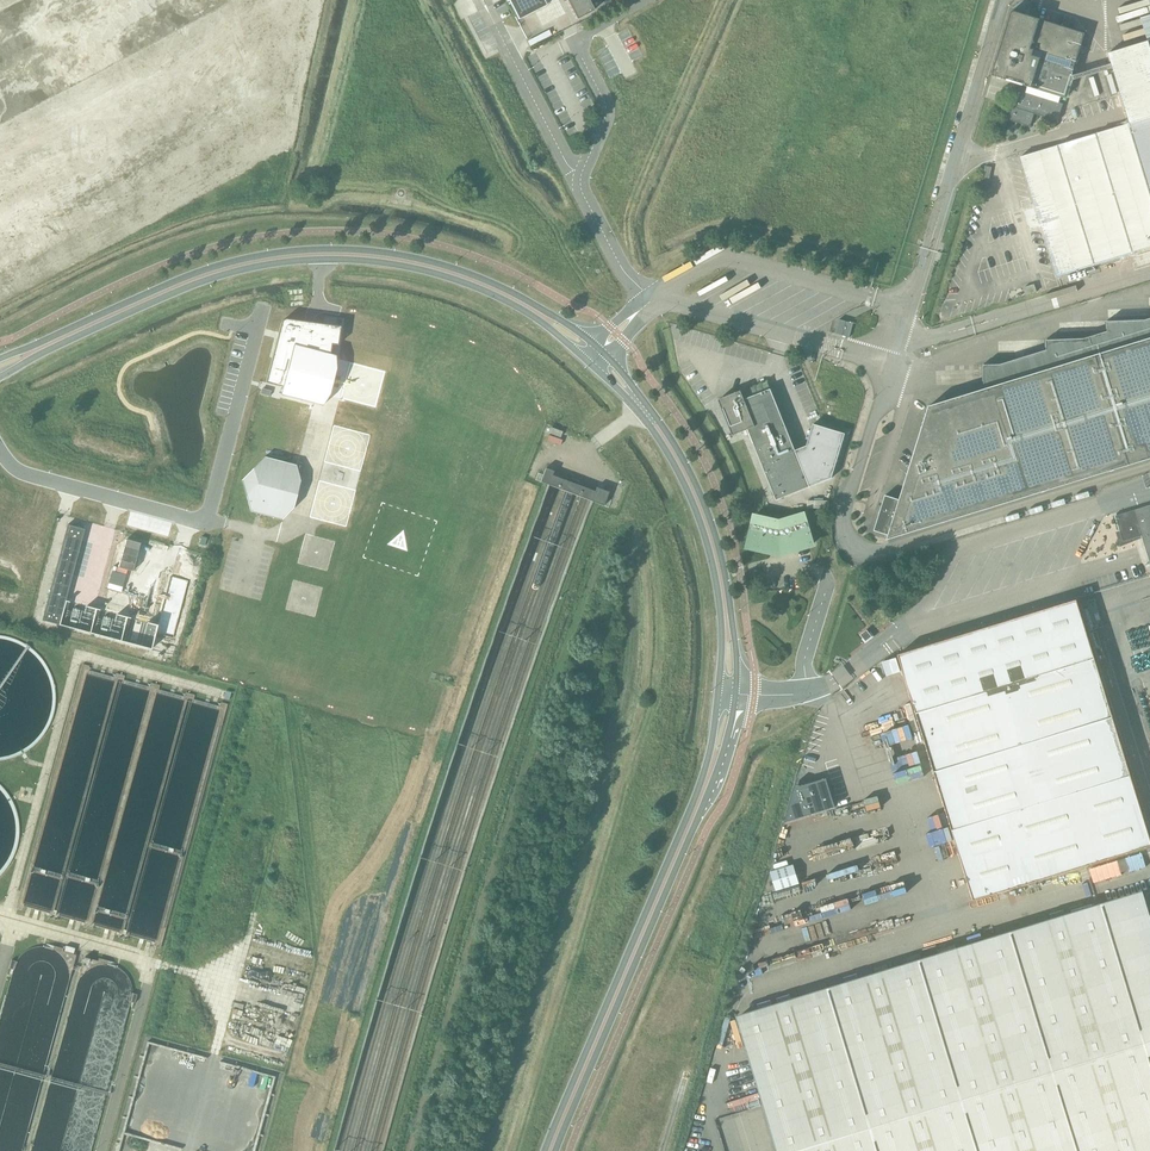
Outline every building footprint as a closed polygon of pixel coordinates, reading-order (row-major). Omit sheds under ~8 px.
[(543,0),(509,0),(519,19),(546,5),(543,0)] [(588,0),(566,0),(576,19),(593,10),(588,0)] [(1141,18),(1148,41),(1108,53),(1111,64),(1071,76),(1074,68),(1032,55),(1023,85),(1027,86),(1025,92),(1063,104),(1070,81),(1113,68),(1129,123),(1020,157),(1057,276),(1135,252),(1135,254),(1149,249),(1149,15),(1141,18)] [(1074,68),(1085,33),(1039,19),(1030,48),(1034,49),(1032,55),(1074,68)] [(1063,104),(1025,92),(1021,91),(1016,107),(1012,106),(1008,120),(1030,126),(1034,114),(1058,121),(1063,104)] [(397,191),(397,192),(397,193),(397,194),(398,195),(398,196),(399,196),(400,197),(401,197),(402,197),(403,196),(404,196),(404,195),(405,194),(405,193),(405,192),(405,191),(404,190),(404,189),(403,189),(402,188),(401,188),(400,188),(399,189),(398,189),(398,190),(397,190),(397,191)] [(1144,320),(1107,321),(1108,331),(1083,339),(1046,340),(1047,350),(1000,364),(983,365),(984,384),(986,389),(929,406),(900,500),(885,495),(874,530),(889,535),(887,539),(1149,459),(1149,318),(1144,320)] [(272,358),(265,382),(282,387),(280,394),(322,405),(323,403),(322,403),(322,405),(321,405),(328,380),(334,355),(335,355),(334,357),(336,357),(335,355),(330,353),(331,344),(338,345),(340,326),(323,324),(322,323),(313,322),(312,322),(312,323),(305,322),(305,321),(304,321),(286,319),(285,319),(284,319),(283,320),(282,320),(282,321),(281,321),(281,322),(281,323),(280,323),(280,324),(278,332),(272,358)] [(850,337),(854,323),(840,320),(836,333),(850,337)] [(759,391),(771,386),(768,380),(757,386),(759,391)] [(745,399),(742,392),(741,390),(718,399),(733,435),(748,429),(776,500),(810,487),(771,389),(745,399)] [(264,456),(241,479),(250,511),(256,512),(261,514),(282,519),(283,517),(282,517),(296,466),(297,467),(296,464),(287,462),(264,456)] [(543,475),(540,482),(546,485),(548,485),(551,486),(557,489),(565,492),(573,495),(580,498),(581,498),(585,488),(551,476),(553,470),(545,468),(544,471),(543,475)] [(901,488),(905,474),(892,470),(887,483),(901,488)] [(594,492),(590,502),(592,502),(603,506),(608,492),(596,487),(594,492)] [(1115,516),(1123,541),(1141,535),(1149,563),(1149,505),(1115,516)] [(813,544),(808,527),(810,527),(808,521),(806,522),(804,514),(779,521),(754,515),(752,523),(751,523),(749,529),(751,529),(747,546),(770,551),(771,545),(780,548),(789,545),(791,550),(813,544)] [(67,524),(42,620),(59,624),(66,600),(85,529),(67,524)] [(182,588),(196,591),(202,563),(188,560),(182,588)] [(1131,775),(1077,600),(1077,599),(898,654),(934,771),(952,830),(1131,775)] [(872,636),(867,629),(860,634),(866,641),(872,636)] [(835,806),(826,778),(801,785),(795,783),(785,820),(784,821),(785,822),(835,806)] [(799,883),(793,864),(770,872),(776,890),(799,883)] [(1103,905),(1149,1059),(1149,891),(1103,905)] [(1103,905),(737,1018),(775,1142),(778,1150),(1149,1150),(1149,1059),(1103,905)]
